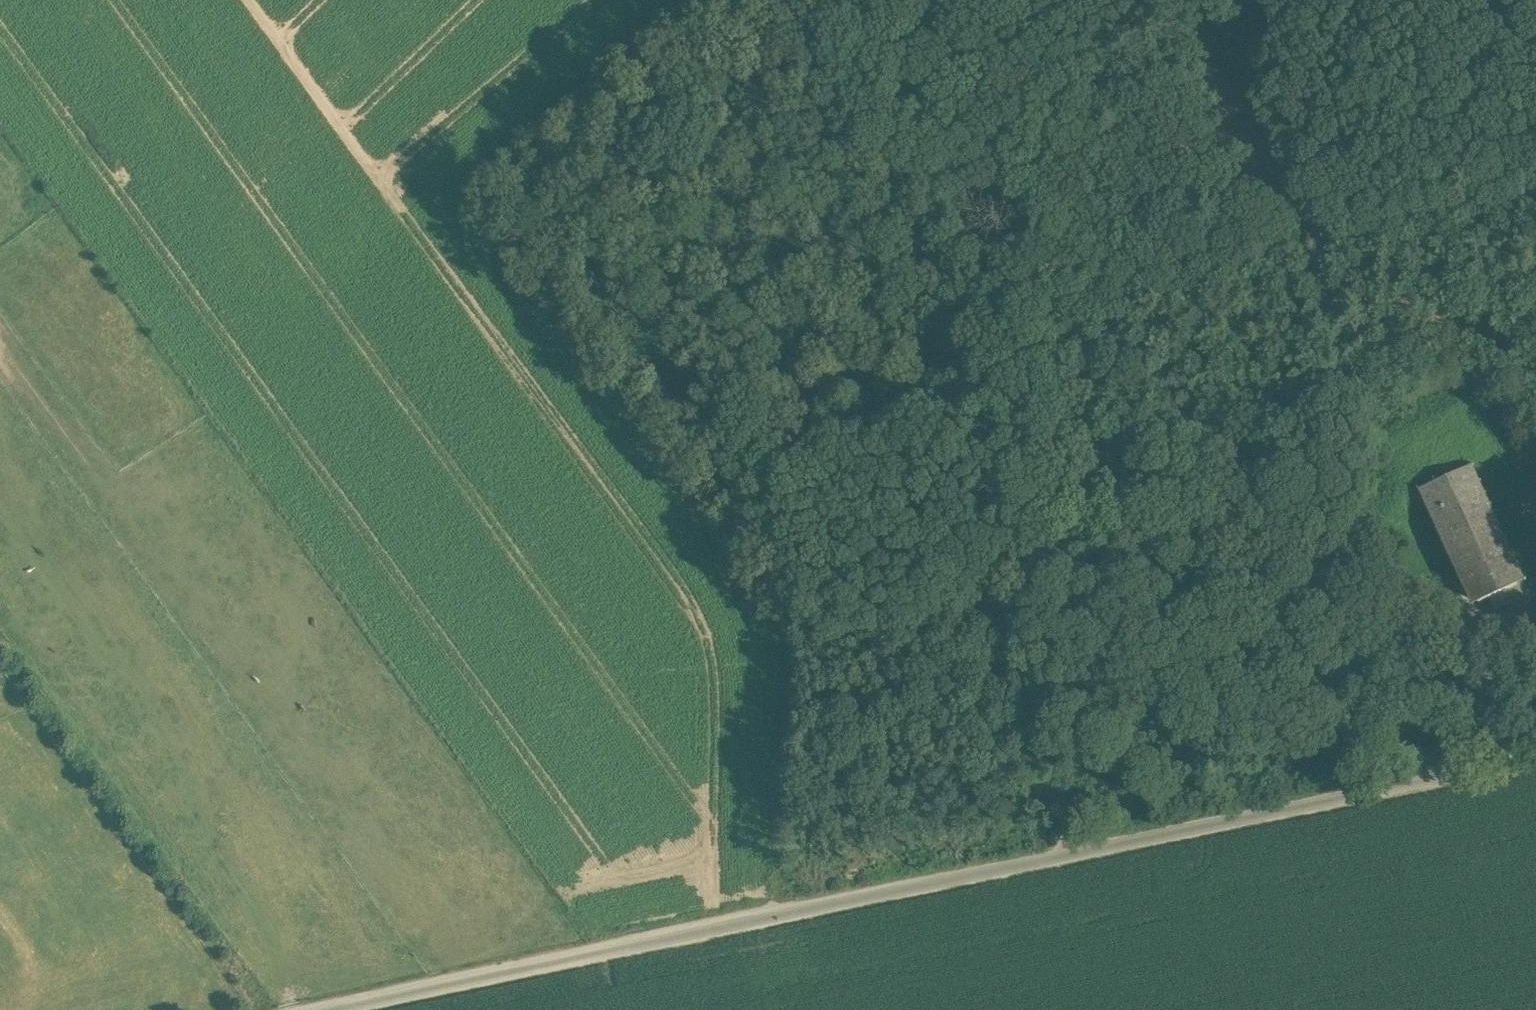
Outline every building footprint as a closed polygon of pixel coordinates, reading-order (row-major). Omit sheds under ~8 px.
[(1521,590),(1466,475),(1419,497),(1473,613),(1521,590)]
